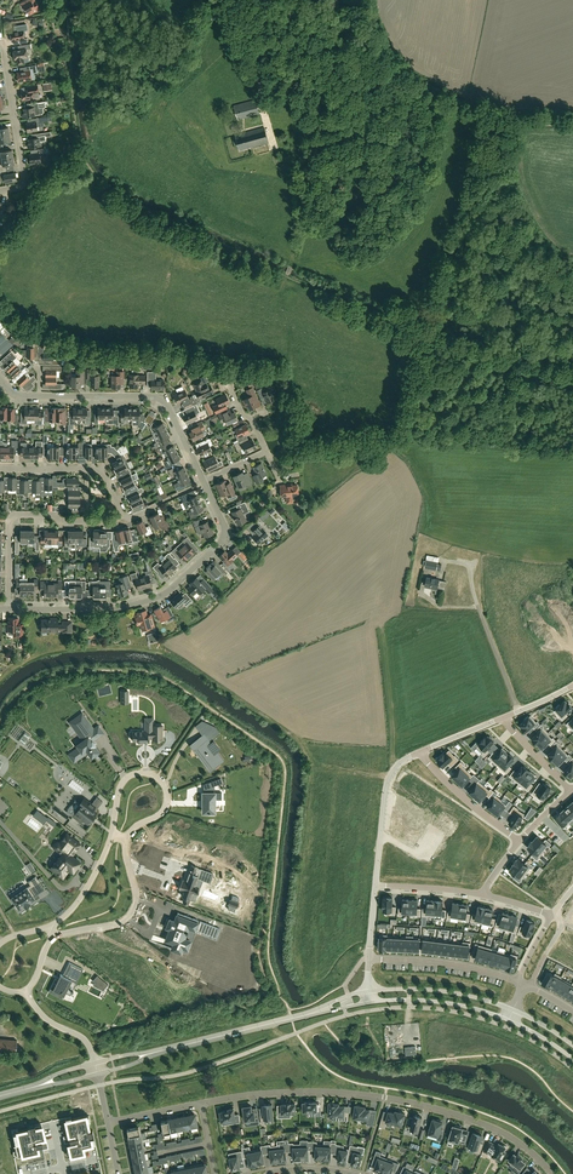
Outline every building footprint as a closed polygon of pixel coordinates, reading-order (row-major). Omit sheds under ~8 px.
[(32,14),(39,10),(37,6),(38,6),(36,2),(34,3),(33,0),(27,0),(20,3),(22,7),(23,6),(27,12),(29,15),(32,14)] [(24,39),(24,36),(26,35),(25,31),(23,31),(23,30),(10,32),(12,41),(19,40),(20,43),(28,42),(27,38),(24,39)] [(20,49),(13,50),(15,59),(16,59),(17,63),(24,62),(23,58),(27,57),(26,49),(31,48),(30,44),(19,45),(20,49)] [(36,65),(24,67),(25,71),(17,72),(18,81),(31,79),(30,73),(37,72),(36,65)] [(21,92),(21,93),(20,94),(21,96),(22,97),(22,100),(34,98),(33,93),(38,93),(37,85),(26,87),(27,91),(21,92)] [(234,106),(238,120),(260,113),(256,99),(234,106)] [(38,108),(38,102),(25,104),(26,108),(24,109),(25,115),(23,115),(23,117),(40,115),(38,108)] [(51,115),(27,119),(28,123),(26,123),(27,133),(32,132),(32,131),(39,130),(39,126),(44,126),(43,121),(52,120),(51,115)] [(9,134),(8,127),(0,128),(0,136),(9,134)] [(243,149),(247,148),(249,148),(249,147),(251,146),(251,147),(268,142),(264,127),(244,133),(243,134),(243,133),(236,135),(240,150),(243,149)] [(39,141),(44,141),(43,133),(30,135),(30,139),(28,139),(29,146),(28,146),(28,148),(40,146),(39,141)] [(3,147),(2,143),(10,141),(9,134),(0,136),(0,147),(3,147)] [(3,147),(0,147),(0,155),(1,155),(2,159),(13,157),(12,150),(4,151),(3,147)] [(44,156),(43,148),(30,150),(31,154),(29,155),(30,164),(35,163),(35,162),(41,161),(40,157),(44,156)] [(7,170),(6,165),(14,164),(13,157),(2,159),(0,159),(0,171),(7,170)] [(5,182),(16,180),(15,172),(7,174),(7,170),(0,171),(0,180),(0,182),(5,182)] [(0,339),(0,351),(10,343),(4,335),(0,339)] [(38,342),(38,356),(38,357),(43,357),(43,360),(46,360),(45,364),(61,365),(61,360),(54,360),(54,353),(43,353),(43,341),(38,339),(38,342)] [(34,356),(38,356),(38,342),(34,342),(34,348),(27,348),(27,358),(34,358),(34,356)] [(4,367),(9,373),(17,365),(13,361),(17,357),(13,353),(3,362),(6,365),(4,367)] [(16,376),(18,379),(26,372),(29,370),(25,367),(21,370),(17,365),(9,373),(14,378),(16,376)] [(46,370),(45,377),(56,377),(56,371),(61,371),(61,366),(48,366),(48,370),(46,370)] [(76,371),(76,373),(70,373),(69,374),(69,378),(70,379),(72,379),(72,387),(80,387),(80,381),(84,381),(84,371),(76,371)] [(117,376),(112,376),(112,387),(120,387),(120,379),(123,379),(124,371),(117,371),(117,376)] [(26,372),(18,379),(16,381),(21,386),(23,385),(26,388),(36,379),(33,375),(31,377),(26,372)] [(147,381),(147,387),(151,387),(151,389),(163,389),(163,380),(162,379),(159,379),(158,380),(156,380),(156,372),(147,372),(147,381)] [(99,376),(90,375),(90,387),(99,387),(99,376)] [(138,375),(130,375),(129,387),(138,387),(138,382),(140,382),(140,383),(145,383),(145,376),(138,376),(138,375)] [(56,377),(45,377),(45,384),(48,384),(48,388),(61,389),(61,388),(66,388),(66,384),(56,384),(56,377)] [(193,396),(195,400),(197,404),(206,399),(204,396),(205,395),(213,391),(210,386),(208,387),(207,384),(203,386),(201,381),(193,384),(197,391),(195,392),(197,395),(194,396),(193,393),(192,394),(193,396)] [(270,389),(265,392),(262,387),(256,390),(260,398),(263,396),(266,403),(270,401),(271,402),(274,401),(274,399),(275,399),(272,393),(275,392),(276,390),(274,386),(272,386),(269,388),(270,389)] [(260,405),(257,397),(252,387),(246,390),(249,397),(243,400),(246,406),(248,405),(250,410),(260,405)] [(184,410),(188,408),(196,404),(197,404),(195,400),(193,396),(190,397),(188,397),(185,390),(173,395),(177,404),(181,403),(184,410)] [(226,394),(216,399),(218,404),(213,407),(216,413),(227,408),(226,404),(229,402),(226,394)] [(200,412),(196,404),(188,408),(190,412),(183,415),(186,423),(197,418),(195,414),(200,412)] [(14,416),(14,415),(14,409),(7,408),(7,420),(14,420),(14,423),(18,423),(18,416),(14,416)] [(31,420),(31,408),(24,408),(24,417),(21,417),(21,424),(27,424),(27,420),(31,420)] [(31,408),(31,420),(36,420),(36,424),(42,424),(42,410),(39,410),(39,408),(31,408)] [(56,421),(56,408),(52,408),(52,410),(45,410),(45,421),(49,421),(56,421)] [(60,408),(56,408),(56,421),(62,421),(62,425),(66,425),(66,410),(60,410),(60,408)] [(75,420),(80,420),(80,408),(73,408),(73,416),(69,416),(69,424),(75,424),(75,420)] [(80,408),(80,420),(84,420),(84,424),(91,424),(91,416),(87,416),(87,408),(80,408)] [(98,419),(105,419),(105,408),(98,408),(98,416),(94,416),(94,423),(98,423),(98,419)] [(119,414),(113,414),(113,408),(105,408),(105,419),(105,423),(115,423),(115,426),(119,426),(119,414)] [(124,419),(132,419),(132,408),(124,408),(124,412),(121,412),(121,420),(121,424),(124,424),(124,419)] [(147,422),(151,416),(148,414),(144,420),(143,420),(143,416),(140,416),(140,408),(132,408),(132,419),(132,424),(139,424),(139,427),(142,429),(147,422)] [(234,412),(232,413),(230,409),(219,415),(222,422),(225,420),(227,424),(237,419),(234,412)] [(153,431),(154,430),(156,434),(166,430),(163,423),(156,426),(154,421),(153,422),(150,426),(151,430),(153,431)] [(207,433),(202,423),(191,428),(193,431),(189,433),(193,440),(207,433)] [(235,435),(238,442),(242,440),(240,436),(249,432),(245,424),(235,429),(237,434),(235,435)] [(156,448),(161,446),(168,442),(166,438),(169,436),(166,430),(156,434),(159,441),(154,444),(156,448)] [(202,441),(204,445),(197,448),(200,456),(211,451),(209,446),(212,444),(209,438),(202,441)] [(242,440),(238,442),(234,444),(237,451),(244,448),(246,452),(256,448),(252,439),(244,443),(242,440)] [(7,446),(7,459),(11,459),(11,458),(14,458),(14,450),(18,450),(18,440),(11,440),(11,446),(7,446)] [(92,459),(92,455),(92,447),(92,444),(86,444),(86,440),(82,440),(82,447),(82,455),(85,455),(85,459),(92,459)] [(36,447),(31,447),(31,459),(35,459),(35,458),(38,458),(38,457),(42,457),(42,441),(36,441),(36,447)] [(27,459),(31,459),(31,447),(27,447),(27,442),(20,442),(20,457),(24,457),(24,458),(27,458),(27,459)] [(47,459),(53,459),(53,446),(53,443),(47,443),(47,442),(43,442),(43,455),(47,455),(47,459)] [(165,452),(166,456),(176,452),(173,445),(170,446),(168,442),(161,446),(161,447),(158,448),(159,451),(160,453),(162,454),(165,452)] [(63,443),(63,447),(63,455),(66,455),(66,459),(72,459),(72,447),(67,447),(67,443),(63,443)] [(92,444),(92,447),(92,455),(95,455),(95,459),(101,459),(101,447),(101,444),(92,444)] [(107,444),(101,444),(101,447),(101,459),(107,459),(107,453),(111,453),(111,444),(107,444)] [(53,446),(53,459),(59,459),(59,455),(63,455),(63,447),(53,446)] [(72,447),(72,459),(78,459),(78,455),(82,455),(82,447),(72,447)] [(166,456),(168,460),(166,461),(165,463),(167,468),(174,465),(173,462),(180,458),(176,452),(166,456)] [(123,453),(115,457),(117,460),(111,463),(114,468),(113,469),(125,463),(127,462),(125,457),(123,453)] [(219,467),(219,466),(223,465),(221,461),(217,462),(214,456),(203,461),(208,472),(219,467)] [(125,463),(113,469),(116,474),(121,472),(122,475),(130,471),(129,468),(130,468),(127,462),(125,463)] [(256,483),(264,480),(262,476),(267,474),(261,463),(253,467),(256,474),(253,476),(256,483)] [(177,478),(187,474),(183,467),(176,470),(175,467),(168,470),(171,476),(175,474),(177,478)] [(119,481),(122,486),(133,481),(131,475),(132,475),(130,471),(122,475),(124,478),(119,481)] [(242,472),(233,476),(238,487),(239,487),(240,490),(246,487),(247,487),(253,484),(249,477),(247,472),(242,474),(242,472)] [(187,474),(177,478),(179,482),(174,484),(174,485),(176,491),(184,487),(183,484),(190,480),(187,474)] [(4,480),(4,492),(4,489),(16,489),(16,492),(16,478),(8,478),(8,483),(4,483),(4,480)] [(28,492),(28,480),(20,480),(20,485),(16,485),(16,478),(16,492),(16,494),(23,494),(25,496),(28,496),(28,492)] [(53,486),(53,480),(53,478),(44,478),(44,483),(41,483),(41,480),(40,480),(40,493),(45,493),(45,490),(53,490),(53,486)] [(53,480),(53,486),(68,487),(75,487),(78,487),(78,478),(67,478),(66,482),(56,482),(56,480),(53,480)] [(40,497),(40,493),(40,480),(32,480),(32,485),(28,485),(28,480),(28,492),(35,492),(35,497),(40,497)] [(235,493),(231,485),(230,482),(227,483),(225,480),(216,485),(221,496),(226,493),(228,497),(235,493)] [(136,486),(133,481),(122,486),(124,492),(129,489),(131,492),(138,489),(137,486),(136,486)] [(293,503),(292,496),(298,495),(297,485),(288,486),(287,485),(280,486),(281,496),(285,496),(286,504),(293,503)] [(68,498),(80,499),(80,490),(75,490),(75,487),(68,487),(68,498)] [(127,498),(130,504),(141,498),(139,493),(143,491),(141,487),(138,489),(131,492),(132,496),(127,498)] [(185,509),(190,507),(200,502),(197,495),(190,498),(188,495),(181,498),(183,501),(182,502),(185,509)] [(80,499),(68,498),(68,511),(74,511),(74,507),(80,507),(80,499)] [(144,503),(141,498),(130,504),(132,509),(137,507),(139,510),(146,506),(148,506),(146,502),(144,503)] [(200,502),(190,507),(192,510),(188,512),(191,518),(198,515),(196,512),(203,509),(200,502)] [(236,506),(238,509),(232,512),(234,516),(233,517),(235,520),(238,525),(246,521),(243,514),(249,511),(245,502),(236,506)] [(271,515),(267,511),(262,516),(265,519),(271,515)] [(164,515),(160,516),(158,513),(150,517),(155,528),(160,525),(162,529),(169,526),(164,515)] [(198,534),(202,532),(204,537),(213,533),(208,521),(203,523),(201,518),(192,522),(198,534)] [(142,520),(136,523),(140,533),(144,531),(146,535),(152,533),(149,525),(146,527),(142,520)] [(267,535),(261,528),(262,527),(257,523),(256,524),(251,529),(255,534),(252,536),(258,543),(267,535)] [(131,542),(132,542),(136,541),(134,533),(131,534),(129,528),(128,527),(123,528),(123,529),(122,530),(126,543),(128,543),(129,541),(131,542)] [(71,549),(71,547),(75,548),(75,541),(75,531),(75,530),(74,529),(70,529),(69,530),(69,531),(68,531),(68,538),(64,538),(64,546),(63,546),(63,550),(70,550),(70,549),(71,549)] [(100,531),(100,529),(94,529),(94,531),(93,531),(93,537),(89,537),(89,547),(94,547),(94,548),(100,548),(100,547),(100,531)] [(51,544),(51,532),(47,532),(47,530),(44,530),(44,536),(40,536),(40,546),(44,546),(44,544),(51,544)] [(58,536),(58,530),(55,530),(55,532),(51,532),(51,544),(58,544),(58,546),(62,546),(62,536),(58,536)] [(119,545),(126,543),(122,530),(116,531),(117,538),(114,539),(115,546),(113,546),(114,551),(115,552),(118,551),(119,550),(118,547),(119,545)] [(75,541),(75,548),(76,548),(79,546),(86,546),(86,538),(83,538),(83,531),(75,531),(75,541)] [(106,531),(100,531),(100,547),(110,547),(110,537),(106,537),(106,531)] [(181,546),(190,556),(195,551),(190,545),(192,542),(187,537),(182,541),(184,544),(181,546)] [(178,549),(176,547),(171,551),(176,557),(179,555),(184,561),(190,556),(181,546),(178,549)] [(225,551),(219,556),(227,565),(230,569),(234,565),(231,562),(233,560),(233,559),(237,555),(232,549),(231,550),(231,551),(228,554),(225,551)] [(241,551),(239,554),(238,554),(244,561),(247,558),(243,553),(241,551)] [(161,561),(163,563),(172,572),(177,567),(171,561),(174,558),(168,552),(164,557),(165,558),(161,561)] [(423,565),(425,566),(424,568),(436,570),(440,570),(442,564),(438,564),(439,557),(427,555),(426,561),(424,560),(423,565)] [(205,572),(210,578),(214,581),(216,579),(215,577),(219,574),(221,577),(226,572),(216,561),(211,565),(210,564),(206,568),(208,569),(205,572)] [(167,577),(172,572),(163,563),(161,565),(158,562),(153,567),(158,573),(161,570),(167,577)] [(146,575),(142,577),(145,588),(152,586),(149,578),(153,577),(151,569),(145,571),(146,575)] [(138,590),(145,588),(142,577),(137,578),(136,572),(130,574),(132,583),(136,582),(138,590)] [(120,583),(116,585),(119,596),(128,593),(127,589),(131,588),(127,575),(119,578),(120,583)] [(197,577),(189,584),(191,585),(187,589),(193,595),(195,597),(199,594),(204,589),(208,593),(209,592),(213,589),(203,578),(200,581),(197,577)] [(437,589),(437,588),(444,589),(446,582),(443,581),(443,583),(438,582),(439,580),(427,577),(425,586),(437,589)] [(27,579),(20,579),(16,579),(16,588),(20,588),(20,594),(23,594),(23,592),(27,592),(27,582),(27,579)] [(27,582),(27,592),(30,592),(30,594),(34,594),(34,588),(38,588),(38,579),(34,579),(34,582),(27,582)] [(89,590),(93,590),(93,597),(99,597),(99,584),(99,580),(96,581),(89,581),(89,590)] [(47,595),(51,595),(51,583),(44,583),(44,581),(40,581),(40,591),(44,591),(44,596),(47,596),(47,595)] [(51,583),(51,595),(55,595),(55,596),(58,596),(58,591),(62,591),(62,581),(58,581),(58,583),(51,583)] [(75,598),(75,586),(75,581),(65,581),(65,590),(69,590),(69,597),(70,598),(75,598)] [(75,581),(75,586),(75,598),(80,598),(81,598),(81,597),(82,597),(82,591),(86,591),(86,581),(75,581)] [(103,584),(99,584),(99,597),(106,597),(106,591),(110,591),(110,581),(103,581),(103,584)] [(213,589),(209,592),(216,599),(219,596),(213,589)] [(180,593),(171,601),(177,607),(182,602),(186,607),(193,601),(186,594),(183,597),(180,593)] [(160,607),(154,610),(161,622),(166,619),(168,622),(173,619),(172,617),(174,616),(169,606),(165,608),(166,610),(163,612),(160,607)] [(138,617),(135,618),(137,625),(141,624),(142,631),(155,627),(151,614),(147,615),(146,611),(142,612),(141,612),(137,613),(138,617)] [(23,637),(23,627),(23,623),(18,622),(18,618),(17,618),(16,617),(13,617),(13,618),(9,618),(9,625),(8,625),(8,631),(13,631),(13,634),(15,634),(15,637),(23,637)] [(52,620),(41,620),(41,630),(47,630),(47,631),(57,631),(58,629),(63,629),(63,632),(71,632),(71,622),(63,621),(63,625),(58,625),(58,618),(52,618),(52,620)] [(556,708),(554,711),(562,720),(568,715),(565,713),(572,706),(569,703),(568,703),(565,700),(560,705),(559,704),(556,708)] [(81,735),(78,731),(89,724),(84,716),(80,719),(69,703),(57,711),(68,730),(62,734),(63,736),(57,740),(60,746),(66,742),(65,740),(69,737),(76,747),(83,743),(79,736),(81,735)] [(525,720),(520,725),(522,728),(522,729),(525,732),(532,726),(534,729),(540,724),(537,721),(536,722),(530,715),(529,717),(528,716),(524,719),(525,720)] [(203,736),(193,743),(201,752),(204,749),(209,756),(206,758),(213,768),(223,760),(208,741),(220,732),(216,727),(202,720),(195,726),(203,736)] [(153,739),(162,739),(162,736),(162,730),(162,726),(153,726),(153,723),(147,723),(147,730),(143,730),(143,731),(133,731),(133,734),(131,734),(131,738),(133,738),(133,740),(138,740),(138,743),(143,743),(143,742),(148,742),(148,736),(153,736),(153,739)] [(538,732),(532,738),(533,740),(536,744),(537,743),(547,733),(542,728),(544,726),(542,724),(535,730),(538,732)] [(547,733),(537,743),(542,749),(548,743),(551,745),(556,740),(553,737),(552,738),(547,733)] [(479,756),(475,760),(479,764),(484,760),(482,758),(483,756),(484,757),(489,751),(490,751),(487,749),(492,744),(493,742),(494,741),(493,740),(493,739),(490,736),(489,737),(488,735),(486,737),(485,737),(480,742),(481,742),(479,744),(477,747),(483,752),(479,756)] [(554,749),(548,755),(549,756),(552,760),(553,760),(563,750),(558,745),(559,744),(557,741),(551,746),(554,749)] [(492,754),(488,758),(497,766),(508,754),(507,753),(508,752),(502,747),(501,749),(496,754),(493,752),(492,754)] [(440,759),(437,761),(439,762),(438,763),(441,766),(442,766),(443,767),(449,762),(452,766),(459,759),(455,755),(454,756),(449,750),(445,754),(444,753),(439,758),(440,759)] [(563,750),(553,760),(558,765),(564,759),(567,761),(572,756),(569,754),(568,755),(563,750)] [(508,754),(497,766),(506,774),(512,768),(509,765),(514,759),(513,758),(514,758),(510,754),(509,754),(508,754)] [(564,772),(567,775),(568,775),(571,777),(572,775),(572,757),(568,762),(570,765),(567,768),(564,772)] [(458,770),(452,776),(453,777),(452,778),(456,781),(456,780),(457,781),(467,770),(463,767),(462,766),(464,764),(461,761),(455,767),(458,770)] [(514,770),(509,776),(519,783),(529,771),(528,770),(523,766),(522,766),(517,772),(516,771),(514,770)] [(467,770),(457,781),(462,786),(469,780),(472,782),(477,777),(474,774),(472,775),(467,770)] [(529,771),(519,783),(526,789),(528,791),(533,785),(530,782),(536,775),(530,771),(529,772),(529,771)] [(472,789),(469,792),(470,793),(469,793),(473,797),(474,796),(484,785),(480,782),(479,781),(480,779),(477,777),(472,782),(475,785),(472,789)] [(221,778),(210,782),(212,787),(222,783),(221,778)] [(402,783),(397,789),(401,791),(402,789),(409,793),(416,782),(410,778),(409,778),(405,785),(402,783)] [(416,782),(409,793),(415,797),(413,799),(416,802),(421,795),(417,793),(422,786),(416,782)] [(536,787),(532,793),(542,800),(542,801),(545,796),(546,796),(550,790),(549,790),(551,788),(549,786),(550,786),(546,783),(545,784),(544,783),(543,784),(540,788),(539,789),(536,787)] [(484,785),(474,796),(475,797),(475,798),(478,801),(479,800),(480,801),(486,794),(489,797),(494,791),(491,788),(489,790),(484,785)] [(422,796),(418,803),(421,805),(423,802),(429,806),(436,795),(429,791),(425,798),(422,796)] [(203,793),(203,813),(214,813),(214,799),(221,799),(221,793),(220,793),(220,792),(214,792),(214,793),(203,793)] [(436,795),(429,806),(435,810),(433,813),(437,815),(441,808),(438,806),(442,800),(436,795)] [(496,795),(487,807),(493,811),(501,800),(496,795)] [(80,804),(82,806),(78,810),(77,809),(72,816),(80,822),(78,825),(86,831),(91,825),(88,822),(96,812),(92,809),(95,806),(84,798),(80,804)] [(501,800),(493,811),(498,815),(504,808),(507,810),(512,803),(509,801),(506,805),(505,804),(501,801),(502,800),(501,800)] [(565,808),(572,817),(572,818),(572,808),(570,804),(565,808)] [(442,809),(438,816),(441,818),(443,816),(449,820),(456,809),(450,805),(445,812),(442,809)] [(514,815),(509,822),(516,827),(517,825),(518,825),(522,819),(521,819),(524,814),(523,813),(518,809),(515,807),(514,806),(510,812),(514,815)] [(565,808),(560,812),(567,821),(572,817),(565,808)] [(456,809),(449,820),(455,824),(453,826),(457,829),(461,822),(458,820),(462,813),(456,809)] [(36,810),(32,816),(43,824),(48,819),(36,810)] [(560,812),(554,817),(564,828),(569,824),(567,821),(560,812)] [(397,834),(397,835),(403,839),(404,838),(403,838),(410,827),(404,823),(405,821),(402,818),(398,825),(401,827),(397,834)] [(462,823),(458,830),(461,832),(463,829),(469,833),(476,822),(470,818),(465,825),(462,823)] [(476,822),(469,833),(475,837),(473,840),(477,842),(481,836),(478,833),(482,827),(476,822)] [(410,827),(403,838),(404,838),(410,842),(414,835),(417,837),(421,830),(418,828),(416,830),(410,827)] [(482,837),(477,843),(481,846),(482,843),(489,847),(496,836),(495,836),(489,832),(485,839),(482,837)] [(62,853),(51,868),(58,874),(60,875),(63,875),(65,874),(67,872),(70,868),(73,871),(80,862),(72,855),(73,853),(68,849),(75,840),(67,834),(59,843),(62,845),(58,850),(62,853)] [(496,836),(489,847),(495,851),(493,854),(496,856),(501,849),(498,847),(502,840),(496,836),(495,836),(496,836)] [(537,836),(532,842),(544,852),(543,851),(548,846),(549,847),(551,844),(546,839),(543,842),(537,836)] [(529,845),(527,847),(534,852),(531,855),(537,860),(544,852),(532,842),(532,841),(528,845),(529,845)] [(439,849),(433,858),(439,861),(444,852),(439,849)] [(444,852),(439,861),(445,864),(450,855),(444,852)] [(564,859),(569,864),(571,861),(572,863),(572,854),(568,859),(566,857),(564,859)] [(450,855),(445,864),(450,868),(454,860),(455,859),(450,855)] [(516,859),(513,864),(514,864),(513,864),(526,874),(530,868),(532,869),(534,866),(527,861),(525,863),(518,858),(517,860),(516,859)] [(454,860),(450,868),(456,871),(461,862),(455,859),(454,860)] [(461,862),(456,871),(461,874),(467,865),(461,862)] [(557,873),(567,881),(571,876),(564,869),(567,867),(562,863),(560,865),(563,867),(557,873)] [(513,864),(509,870),(513,873),(516,875),(514,878),(520,882),(526,874),(513,864)] [(198,878),(203,880),(210,883),(213,874),(197,868),(198,867),(192,865),(186,881),(183,880),(180,889),(184,891),(182,896),(185,897),(183,902),(189,904),(190,900),(193,893),(196,894),(199,887),(195,885),(198,878)] [(467,865),(461,874),(467,877),(472,868),(467,865)] [(472,868),(467,877),(472,881),(478,872),(472,868)] [(478,872),(472,881),(478,884),(483,875),(478,872)] [(551,876),(549,878),(553,882),(556,879),(563,885),(567,881),(557,873),(553,878),(551,876)] [(30,885),(12,897),(19,909),(24,905),(25,907),(30,903),(29,902),(34,898),(33,897),(32,895),(36,892),(32,886),(39,882),(36,877),(28,882),(30,885)] [(546,886),(542,891),(551,899),(555,894),(548,888),(550,885),(546,882),(544,884),(546,886)] [(383,901),(383,908),(383,911),(391,911),(391,914),(395,914),(396,906),(392,906),(392,897),(387,897),(387,898),(384,898),(384,901),(383,901)] [(230,899),(228,905),(237,908),(239,903),(230,899)] [(399,907),(398,915),(402,915),(402,914),(409,914),(410,900),(403,899),(402,907),(399,907)] [(410,900),(409,914),(417,914),(417,916),(421,916),(421,908),(417,908),(418,900),(410,900)] [(423,908),(422,916),(434,916),(435,900),(435,901),(427,900),(427,908),(423,908)] [(435,900),(434,916),(434,915),(442,916),(441,917),(446,917),(446,910),(442,909),(443,901),(442,901),(442,900),(435,900)] [(448,910),(447,918),(451,919),(451,917),(458,918),(460,904),(453,903),(452,911),(448,910)] [(460,904),(458,918),(465,919),(465,921),(469,921),(470,914),(467,913),(468,905),(460,904)] [(472,913),(471,921),(482,923),(486,907),(479,906),(479,907),(478,906),(476,914),(472,913)] [(486,907),(482,923),(494,926),(495,918),(491,918),(493,910),(486,908),(486,907)] [(151,940),(151,941),(180,952),(182,947),(187,949),(190,940),(183,938),(186,932),(187,932),(187,930),(186,930),(188,927),(194,929),(214,937),(217,929),(219,930),(219,928),(198,920),(185,915),(178,912),(174,921),(170,919),(166,927),(169,928),(167,933),(168,933),(165,939),(153,934),(153,935),(174,943),(172,948),(151,940)] [(497,919),(495,927),(505,930),(510,915),(503,913),(501,920),(497,919)] [(510,915),(505,930),(516,933),(518,926),(515,925),(517,917),(510,915)] [(520,926),(518,933),(522,935),(522,933),(530,936),(531,932),(532,932),(534,926),(534,925),(535,923),(532,922),(532,921),(527,919),(524,927),(520,926)] [(377,942),(377,947),(379,947),(379,949),(386,949),(387,935),(380,934),(379,942),(377,942)] [(563,948),(571,952),(569,955),(572,957),(572,949),(572,948),(572,939),(569,937),(569,938),(568,937),(566,941),(567,941),(563,948)] [(423,938),(422,951),(429,952),(431,939),(423,938)] [(431,939),(429,952),(435,953),(437,940),(431,939)] [(437,940),(435,953),(442,954),(443,941),(437,940)] [(443,941),(442,954),(448,954),(450,941),(443,941)] [(450,941),(448,954),(455,955),(456,942),(450,941)] [(456,942),(455,955),(461,956),(463,942),(463,943),(456,942)] [(463,942),(461,956),(469,957),(470,942),(463,942)] [(475,944),(473,952),(477,953),(476,956),(475,959),(481,961),(485,950),(485,947),(479,945),(475,944)] [(485,950),(481,961),(488,962),(491,951),(492,949),(485,947),(485,950)] [(497,953),(494,964),(500,966),(503,955),(504,954),(504,952),(498,950),(497,953)] [(491,951),(488,962),(494,964),(497,953),(491,951)] [(503,955),(500,966),(506,968),(510,957),(510,956),(510,955),(504,954),(503,955)] [(510,957),(506,968),(508,968),(507,970),(512,971),(512,970),(513,970),(514,968),(517,958),(518,956),(511,954),(510,955),(510,956),(510,957)] [(49,991),(48,992),(63,999),(63,998),(62,997),(69,983),(74,985),(82,969),(83,970),(83,969),(69,962),(63,975),(60,974),(60,975),(61,975),(60,977),(60,978),(56,987),(53,985),(50,991),(49,991)] [(548,972),(542,982),(543,983),(542,984),(547,987),(547,985),(548,986),(555,973),(554,975),(548,972)] [(555,973),(548,986),(549,986),(554,989),(561,976),(555,973)] [(97,975),(92,981),(95,982),(93,985),(103,990),(108,984),(97,975)] [(561,976),(554,989),(560,992),(566,981),(561,978),(561,976)] [(566,981),(560,992),(565,995),(572,984),(566,981)] [(16,1053),(17,1040),(0,1039),(0,1052),(16,1053)] [(416,1054),(415,1046),(405,1047),(406,1055),(416,1054)] [(317,1111),(317,1116),(321,1115),(321,1107),(317,1107),(317,1104),(317,1102),(311,1102),(308,1102),(303,1102),(303,1111),(308,1111),(317,1111)] [(282,1110),(278,1110),(278,1117),(285,1117),(285,1113),(296,1112),(295,1104),(290,1104),(290,1103),(286,1103),(286,1104),(281,1104),(282,1110)] [(344,1106),(339,1106),(336,1106),(336,1103),(329,1103),(328,1115),(340,1116),(340,1120),(348,1121),(349,1112),(344,1111),(344,1106)] [(261,1124),(265,1123),(265,1119),(273,1118),(272,1104),(263,1105),(264,1115),(260,1115),(261,1124)] [(259,1124),(258,1111),(252,1111),(252,1108),(251,1106),(250,1106),(250,1105),(244,1106),(244,1107),(243,1107),(245,1122),(252,1121),(252,1122),(251,1122),(251,1124),(252,1123),(252,1125),(259,1124)] [(361,1109),(362,1106),(355,1105),(353,1117),(367,1120),(367,1125),(373,1126),(376,1117),(369,1116),(369,1110),(361,1109)] [(233,1123),(240,1122),(239,1114),(235,1115),(234,1108),(229,1109),(229,1110),(220,1112),(222,1121),(233,1119),(233,1123)] [(395,1111),(395,1113),(389,1111),(388,1112),(387,1118),(382,1117),(379,1126),(384,1128),(386,1121),(401,1125),(405,1114),(398,1112),(396,1111),(395,1111)] [(190,1128),(191,1128),(197,1127),(197,1126),(195,1114),(188,1115),(190,1128)] [(190,1128),(188,1115),(181,1117),(184,1130),(190,1128)] [(418,1129),(422,1117),(414,1115),(413,1118),(410,1117),(408,1123),(412,1124),(410,1128),(415,1130),(414,1133),(419,1134),(418,1137),(422,1138),(424,1130),(420,1128),(420,1129),(418,1129)] [(68,1133),(64,1134),(66,1142),(68,1142),(74,1141),(74,1142),(68,1144),(71,1155),(84,1152),(82,1146),(91,1144),(90,1137),(93,1136),(92,1129),(88,1130),(86,1121),(85,1116),(71,1119),(65,1120),(68,1133)] [(184,1130),(181,1117),(174,1118),(177,1131),(184,1130)] [(177,1131),(174,1118),(167,1120),(170,1133),(177,1131)] [(441,1140),(444,1132),(440,1131),(442,1122),(441,1122),(441,1121),(437,1119),(437,1120),(433,1119),(428,1133),(438,1136),(437,1139),(441,1140)] [(167,1120),(160,1121),(163,1134),(170,1133),(167,1120)] [(18,1131),(12,1133),(16,1150),(17,1156),(31,1152),(33,1160),(45,1157),(43,1149),(44,1148),(42,1141),(36,1142),(36,1140),(45,1138),(42,1126),(35,1128),(35,1124),(27,1126),(28,1129),(18,1131)] [(461,1128),(461,1126),(455,1125),(455,1126),(453,1125),(450,1134),(449,1134),(448,1138),(449,1138),(449,1139),(458,1142),(459,1141),(465,1143),(468,1134),(461,1132),(463,1129),(463,1128),(461,1128)] [(128,1135),(141,1133),(139,1126),(127,1128),(128,1135)] [(141,1133),(128,1135),(129,1142),(142,1139),(146,1139),(145,1132),(141,1133)] [(480,1140),(482,1135),(473,1132),(469,1146),(477,1149),(476,1152),(480,1153),(484,1143),(480,1142),(480,1140)] [(142,1139),(129,1142),(131,1149),(144,1146),(143,1141),(145,1141),(146,1142),(148,1141),(148,1138),(142,1139)] [(331,1151),(335,1151),(335,1144),(336,1143),(336,1140),(331,1140),(331,1141),(324,1141),(324,1145),(323,1160),(324,1160),(324,1161),(329,1161),(329,1160),(330,1160),(331,1151)] [(308,1150),(312,1150),(312,1141),(308,1141),(308,1145),(301,1145),(301,1160),(307,1160),(307,1159),(308,1159),(308,1150)] [(315,1159),(323,1160),(324,1145),(316,1144),(317,1142),(312,1141),(312,1150),(316,1150),(315,1159)] [(503,1144),(502,1145),(499,1143),(497,1146),(489,1142),(484,1151),(488,1153),(488,1155),(489,1156),(490,1157),(491,1157),(493,1156),(501,1160),(505,1152),(503,1151),(504,1150),(507,1146),(503,1144)] [(285,1152),(289,1151),(289,1143),(281,1144),(282,1147),(278,1147),(279,1162),(285,1161),(285,1160),(286,1160),(285,1152)] [(293,1143),(289,1143),(289,1151),(293,1151),(293,1159),(295,1159),(295,1161),(301,1160),(301,1145),(301,1144),(293,1144),(293,1143)] [(344,1146),(335,1144),(335,1151),(334,1152),(338,1153),(337,1156),(339,1156),(338,1161),(339,1161),(339,1163),(344,1163),(344,1162),(346,1162),(348,1149),(343,1148),(344,1146)] [(255,1150),(253,1150),(256,1165),(265,1163),(263,1154),(267,1153),(265,1145),(261,1146),(262,1150),(255,1151),(255,1150)] [(270,1145),(265,1145),(267,1153),(271,1153),(272,1162),(273,1162),(273,1163),(279,1162),(278,1147),(277,1146),(270,1147),(270,1145)] [(350,1145),(348,1155),(352,1155),(351,1159),(352,1159),(351,1164),(353,1164),(352,1165),(357,1166),(358,1165),(359,1165),(359,1164),(360,1164),(361,1160),(360,1160),(362,1152),(357,1151),(358,1147),(350,1145)] [(132,1156),(144,1153),(142,1147),(144,1146),(131,1149),(132,1156)] [(257,1166),(256,1165),(253,1150),(250,1151),(249,1147),(242,1148),(244,1158),(248,1157),(250,1166),(251,1166),(252,1167),(257,1166)] [(241,1151),(229,1154),(231,1164),(230,1164),(231,1169),(232,1168),(232,1170),(234,1169),(234,1170),(239,1169),(238,1168),(240,1168),(239,1163),(240,1163),(240,1160),(243,1159),(241,1151)] [(374,1169),(379,1171),(382,1172),(387,1159),(380,1156),(381,1152),(376,1151),(371,1164),(375,1166),(374,1169)] [(134,1162),(145,1160),(144,1153),(132,1156),(134,1162)] [(515,1153),(515,1154),(514,1153),(512,1156),(509,1160),(512,1162),(516,1165),(512,1169),(510,1172),(513,1173),(518,1173),(520,1172),(518,1171),(520,1169),(525,1162),(521,1159),(522,1158),(515,1153)] [(391,1170),(395,1172),(398,1164),(387,1159),(382,1172),(384,1173),(385,1173),(387,1173),(390,1173),(391,1170)] [(135,1169),(148,1167),(148,1166),(146,1167),(145,1160),(134,1162),(135,1169)] [(200,1173),(207,1173),(205,1163),(198,1165),(200,1173)] [(198,1165),(191,1166),(193,1173),(200,1173),(198,1165)] [(191,1166),(184,1167),(186,1173),(193,1173),(191,1166)] [(415,1172),(415,1171),(404,1166),(399,1173),(414,1173),(415,1172)]
